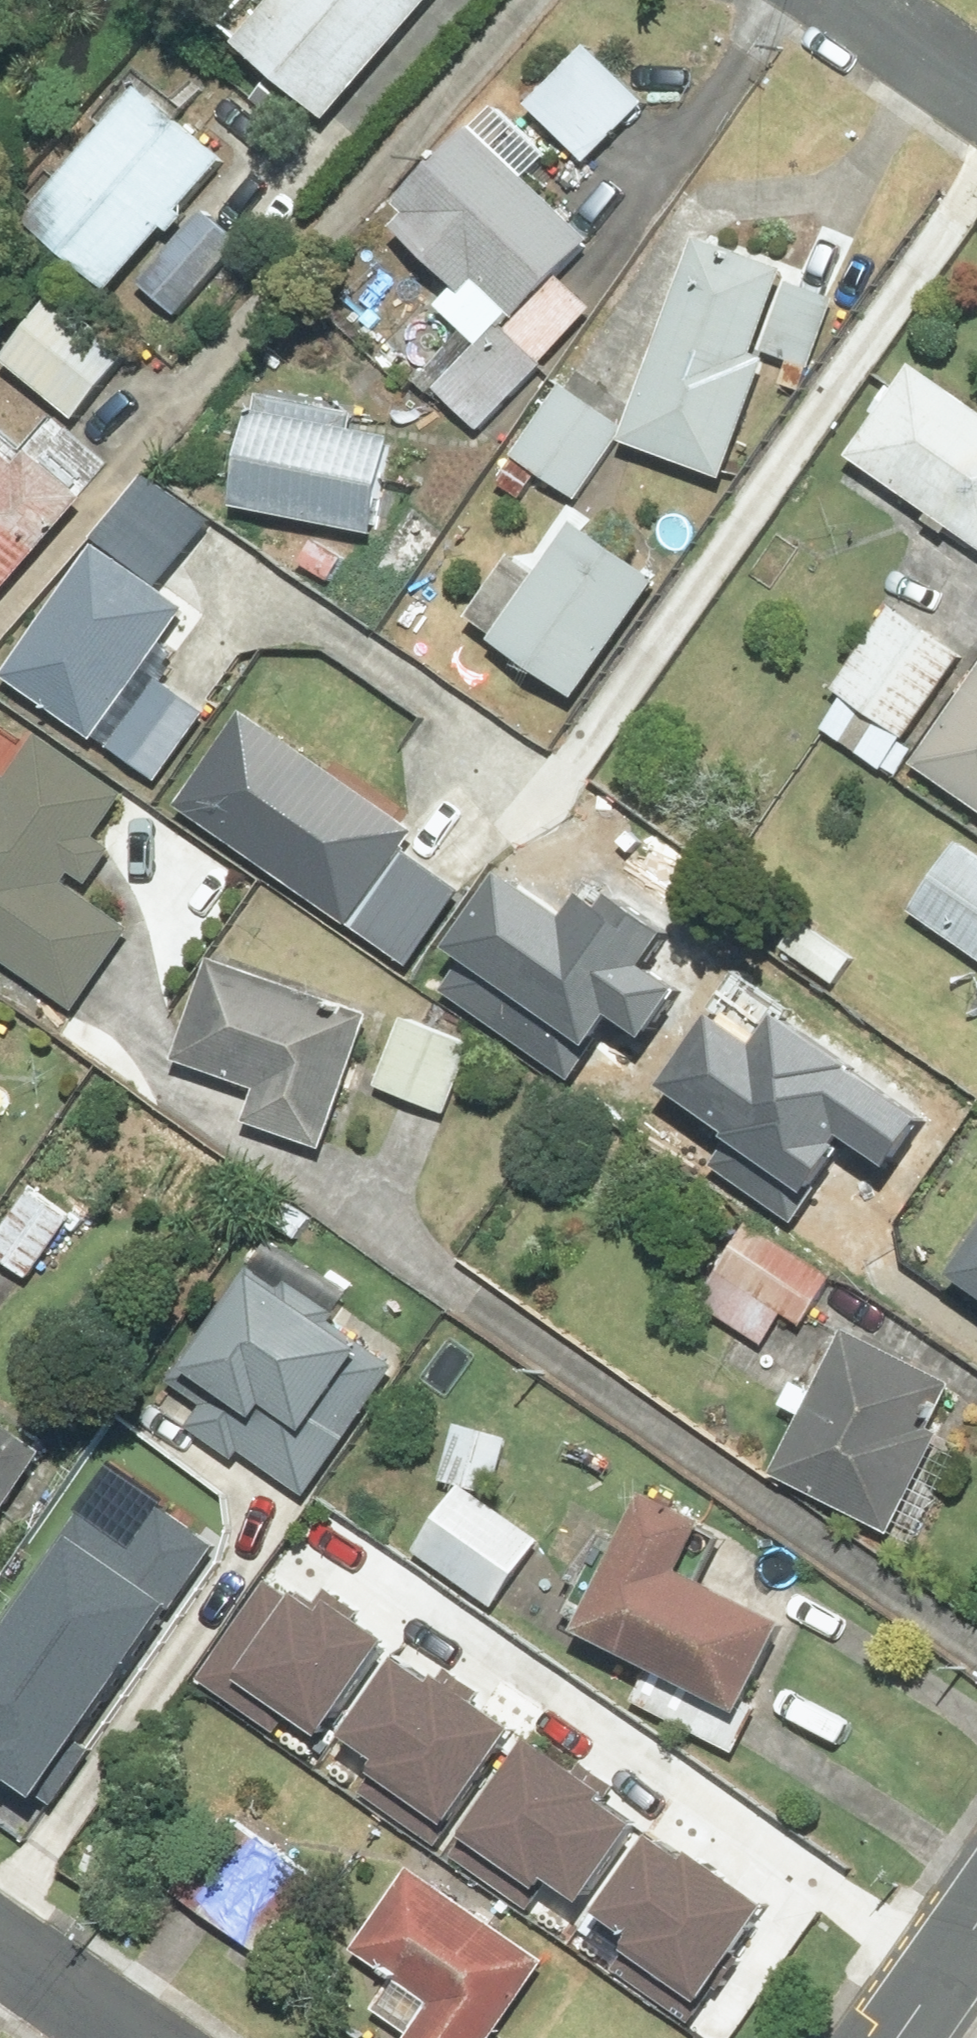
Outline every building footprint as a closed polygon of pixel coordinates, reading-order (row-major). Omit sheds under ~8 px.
[(245,35),(335,120),(449,0),(279,0),(245,35)] [(597,43),(537,103),(599,166),(659,106),(597,43)] [(160,78),(34,216),(118,293),(244,156),(160,78)] [(438,385),(488,435),(557,366),(522,331),(613,241),(488,115),(397,205),(468,276),(441,302),(481,342),(438,385)] [(251,247),(212,211),(140,287),(179,323),(251,247)] [(804,264),(705,231),(636,440),(743,475),(786,343),(827,356),(848,293),(799,277),(804,264)] [(73,288),(12,356),(86,422),(147,354),(73,288)] [(918,360),(853,458),(976,539),(976,399),(918,360)] [(568,384),(505,479),(530,496),(544,476),(581,502),(632,426),(568,384)] [(259,399),(239,508),(386,534),(406,426),(259,399)] [(113,499),(50,438),(24,465),(0,441),(0,615),(113,499)] [(562,501),(473,618),(583,702),(672,585),(562,501)] [(194,613),(110,547),(6,678),(90,744),(194,613)] [(900,767),(972,648),(895,602),(824,722),(900,767)] [(926,756),(976,791),(976,683),(926,756)] [(208,721),(161,685),(113,748),(160,783),(208,721)] [(416,829),(268,714),(195,808),(410,974),(473,892),(407,841),(416,829)] [(101,840),(132,798),(43,731),(8,778),(0,772),(0,948),(85,1011),(159,910),(111,874),(124,857),(101,840)] [(915,913),(976,957),(976,845),(967,838),(915,913)] [(457,961),(438,989),(562,1073),(602,1014),(633,1035),(665,989),(633,967),(657,933),(600,894),(590,907),(573,895),(558,917),(489,870),(436,947),(457,961)] [(220,956),(186,1062),(267,1088),(254,1129),(341,1157),(389,1010),(220,956)] [(483,1039),(408,1013),(381,1088),(456,1115),(483,1039)] [(702,1013),(653,1085),(725,1134),(705,1164),(789,1220),(841,1143),(883,1171),(916,1122),(768,1022),(751,1046),(702,1013)] [(26,1086),(0,1069),(0,1127),(26,1086)] [(39,1186),(0,1240),(0,1258),(41,1287),(89,1221),(39,1186)] [(764,1227),(711,1313),(769,1348),(787,1318),(809,1332),(843,1276),(764,1227)] [(964,1273),(976,1282),(976,1254),(964,1273)] [(415,1366),(268,1260),(172,1393),(318,1499),(415,1366)] [(782,1477),(911,1537),(976,1395),(976,1392),(849,1332),(782,1477)] [(0,1415),(0,1535),(55,1450),(0,1415)] [(506,1613),(553,1548),(501,1497),(514,1437),(457,1425),(444,1485),(464,1490),(420,1551),(506,1613)] [(726,1523),(652,1485),(582,1621),(761,1712),(809,1618),(704,1564),(726,1523)] [(0,1642),(0,1761),(48,1793),(219,1538),(167,1503),(135,1550),(85,1516),(0,1642)] [(274,1567),(204,1676),(282,1726),(297,1703),(333,1725),(394,1629),(315,1579),(309,1589),(274,1567)] [(408,1650),(358,1728),(383,1744),(359,1780),(444,1835),(525,1712),(450,1663),(443,1673),(408,1650)] [(568,1868),(593,1884),(644,1806),(609,1784),(616,1774),(541,1725),(460,1849),(545,1903),(568,1868)] [(249,1804),(181,1884),(280,1967),(347,1888),(249,1804)] [(661,1825),(610,1902),(635,1919),(611,1954),(696,2009),(777,1886),(702,1837),(695,1848),(661,1825)] [(358,1950),(400,1981),(378,2011),(413,2036),(411,2037),(496,2037),(557,1955),(425,1858),(358,1950)]
